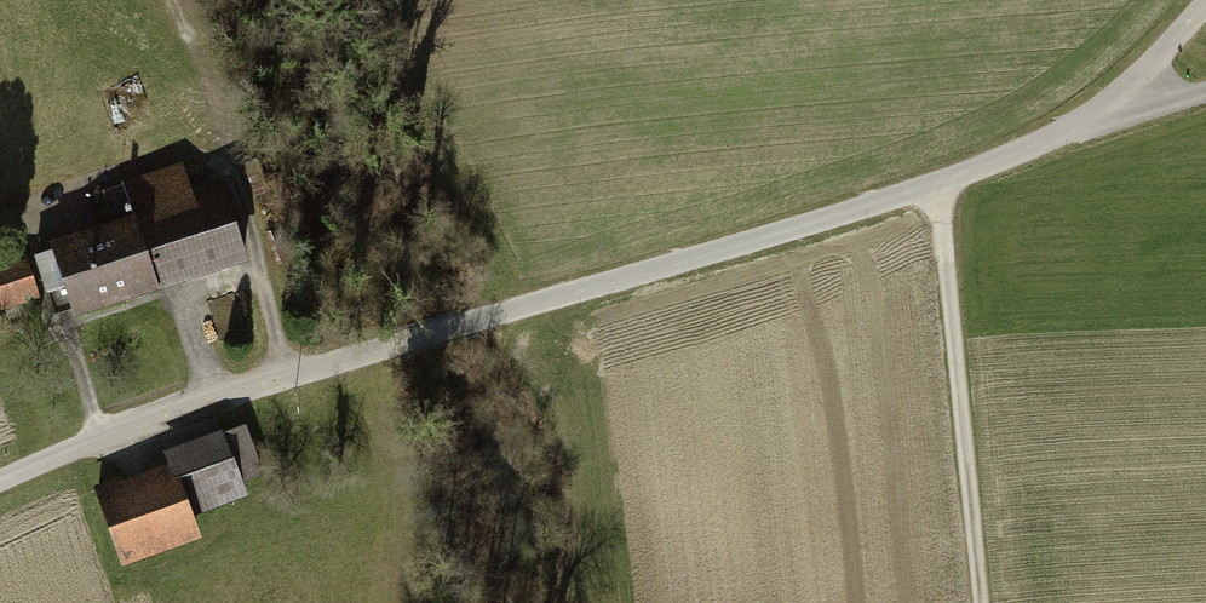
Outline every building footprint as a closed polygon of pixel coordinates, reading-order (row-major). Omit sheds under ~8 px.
[(117,187),(125,211),(150,289),(241,259),(216,182),(188,191),(180,166),(117,187)] [(44,238),(69,315),(150,289),(125,211),(44,238)] [(0,262),(0,314),(36,303),(21,256),(0,262)] [(161,459),(88,484),(115,563),(188,538),(182,521),(241,501),(234,480),(259,472),(243,425),(218,434),(216,427),(157,447),(161,459)]
